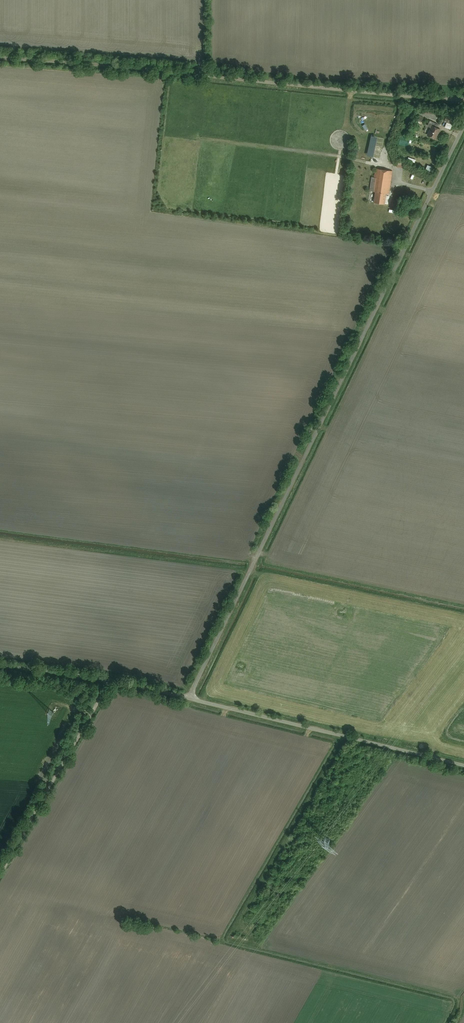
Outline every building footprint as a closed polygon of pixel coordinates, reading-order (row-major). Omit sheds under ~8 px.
[(437,139),(442,128),(438,126),(439,123),(431,119),(428,125),(432,126),(428,134),(437,139)] [(384,147),(376,144),(372,156),(381,158),(384,147)] [(426,170),(433,173),(435,167),(429,164),(426,170)] [(394,170),(376,167),(375,176),(372,176),(370,190),(376,191),(375,201),(386,203),(388,193),(390,194),(394,170)]
